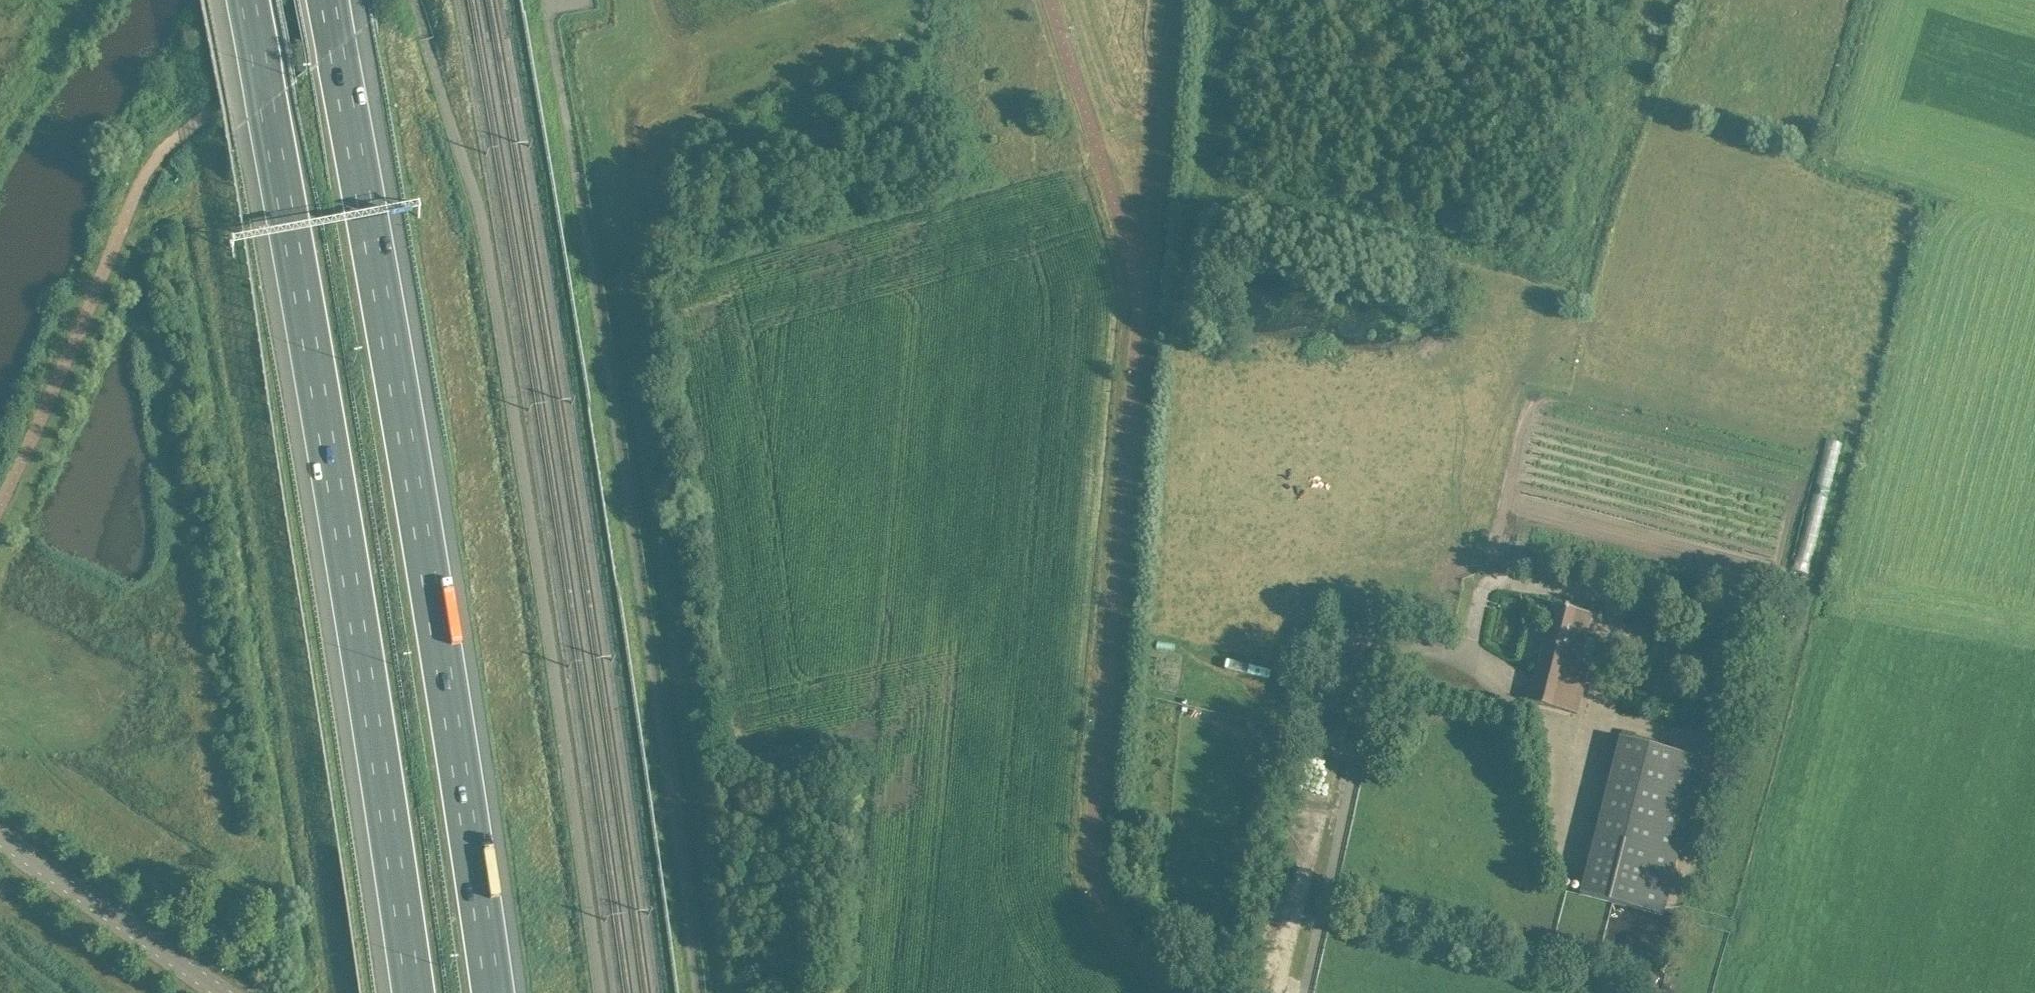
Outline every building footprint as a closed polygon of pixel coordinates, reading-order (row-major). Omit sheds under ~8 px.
[(1529,702),(1577,714),(1595,638),(1584,635),(1590,613),(1554,604),(1529,702)] [(1662,915),(1702,758),(1621,738),(1581,894),(1662,915)]
